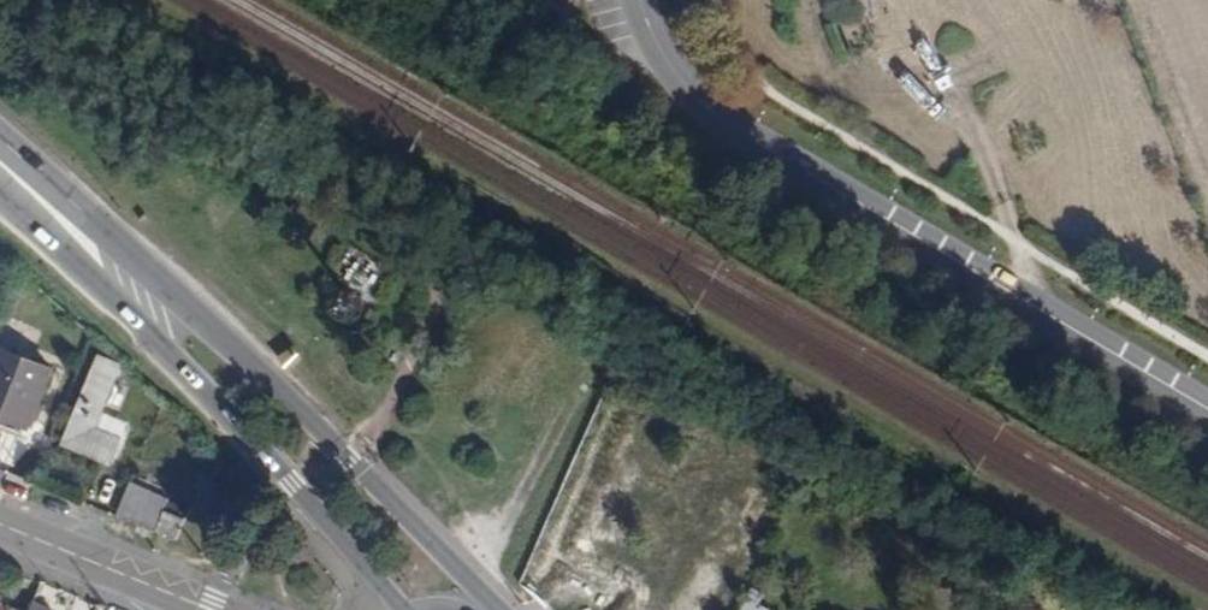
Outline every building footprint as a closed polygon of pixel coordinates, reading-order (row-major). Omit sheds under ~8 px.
[(28,429),(52,370),(0,349),(0,417),(28,429)] [(97,356),(62,441),(109,460),(118,439),(93,429),(119,365),(97,356)] [(202,464),(172,514),(185,519),(216,472),(202,464)] [(129,484),(117,515),(156,531),(164,510),(168,502),(129,484)] [(156,531),(156,532),(176,540),(185,519),(172,514),(164,510),(156,531)] [(741,609),(770,609),(770,608),(746,598),(741,609)]
